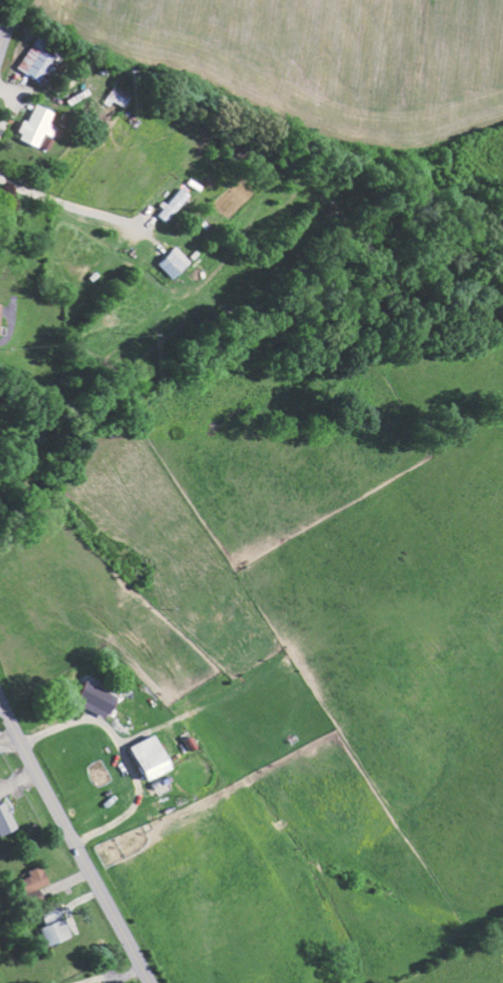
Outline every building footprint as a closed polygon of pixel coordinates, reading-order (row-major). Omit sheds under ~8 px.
[(66,54),(40,36),(19,67),(41,81),(49,69),(54,72),(66,54)] [(131,95),(114,85),(106,99),(123,109),(131,95)] [(54,111),(36,103),(28,122),(25,120),(17,139),(38,147),(43,134),(52,138),(58,126),(49,123),(54,111)] [(157,215),(167,223),(193,194),(183,186),(168,204),(167,203),(157,215)] [(193,262),(178,247),(160,264),(175,279),(193,262)] [(121,698),(91,681),(82,697),(92,703),(90,706),(111,717),(121,698)] [(151,781),(176,768),(159,734),(134,746),(151,781)] [(20,828),(7,802),(0,805),(0,831),(3,837),(20,828)] [(23,879),(27,892),(50,885),(44,866),(28,871),(30,877),(23,879)] [(68,920),(42,927),(47,945),(72,939),(68,920)]
